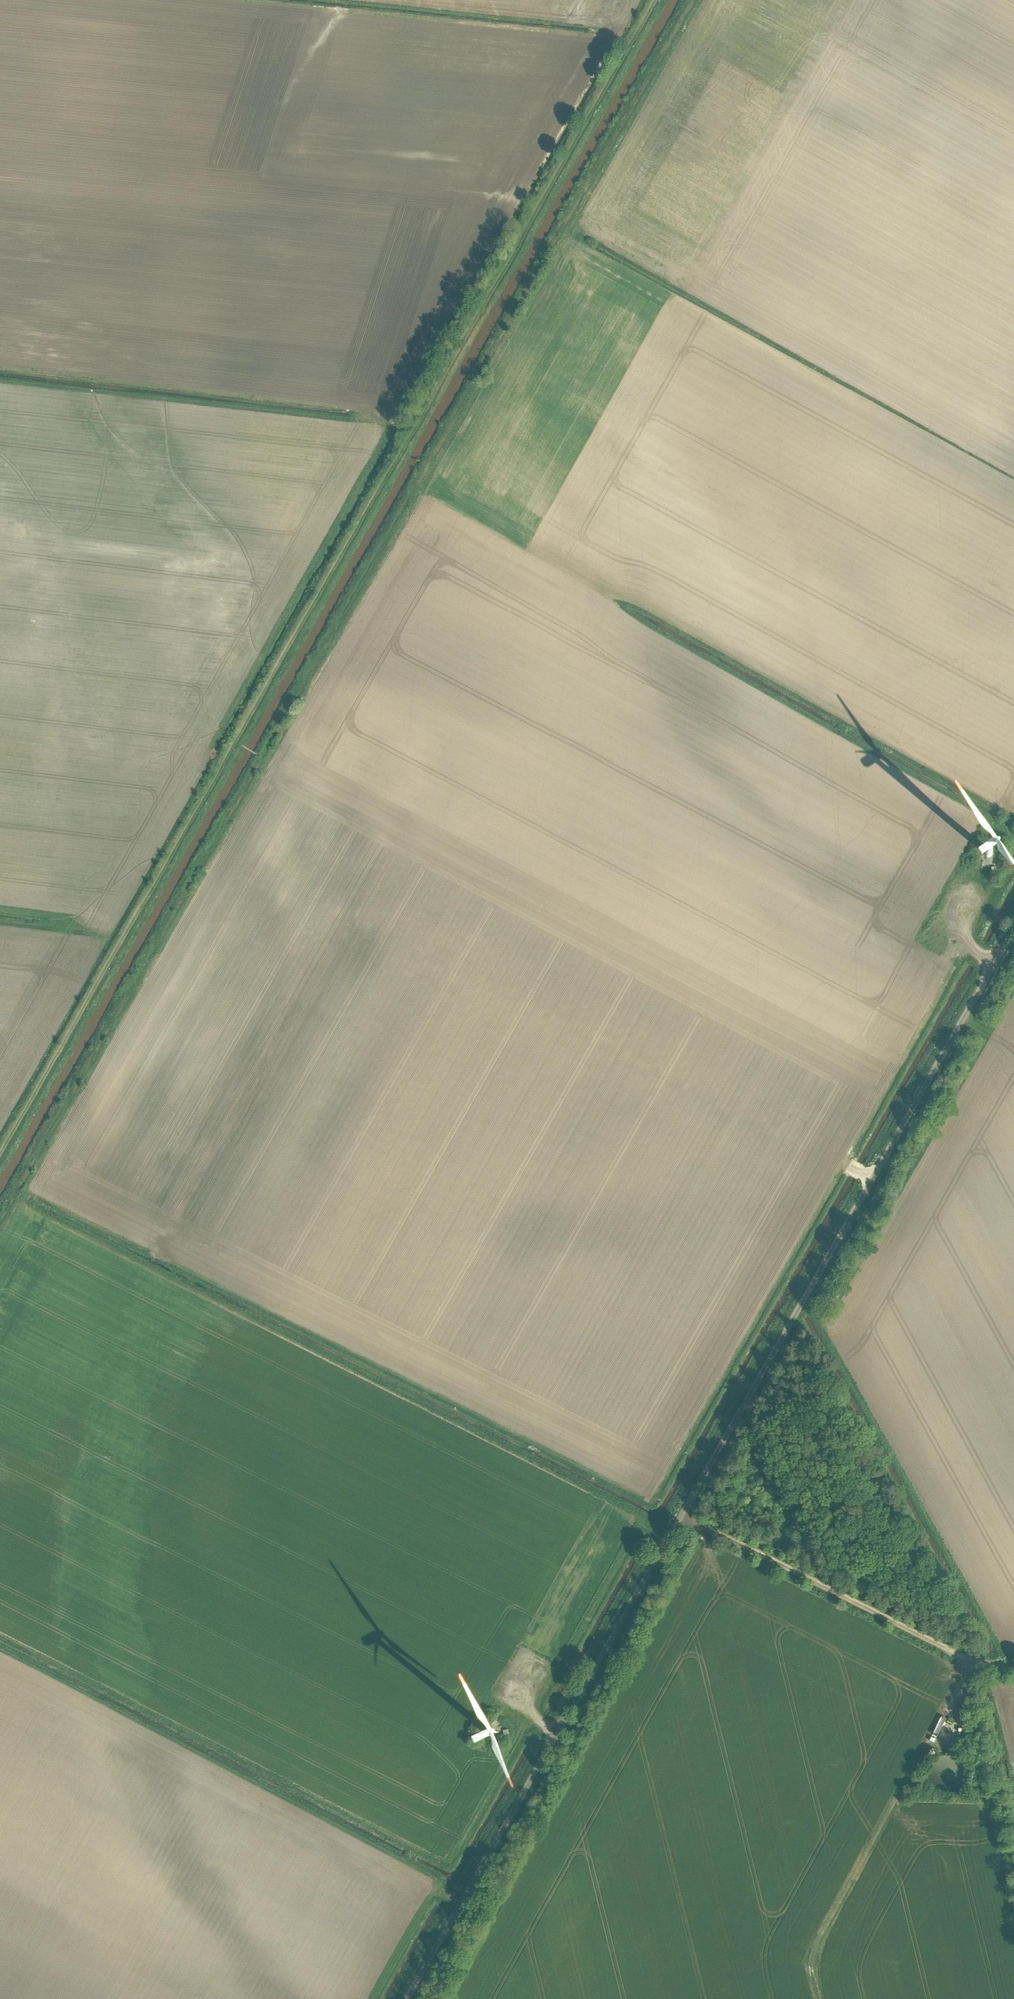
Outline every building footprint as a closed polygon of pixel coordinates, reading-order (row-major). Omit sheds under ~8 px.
[(965,1767),(962,1761),(956,1757),(949,1756),(943,1756),(938,1758),(933,1762),(929,1766),(928,1772),(928,1778),(929,1784),(933,1790),(939,1793),(946,1795),(952,1795),(959,1792),(964,1787),(967,1781),(967,1774),(965,1767)]
